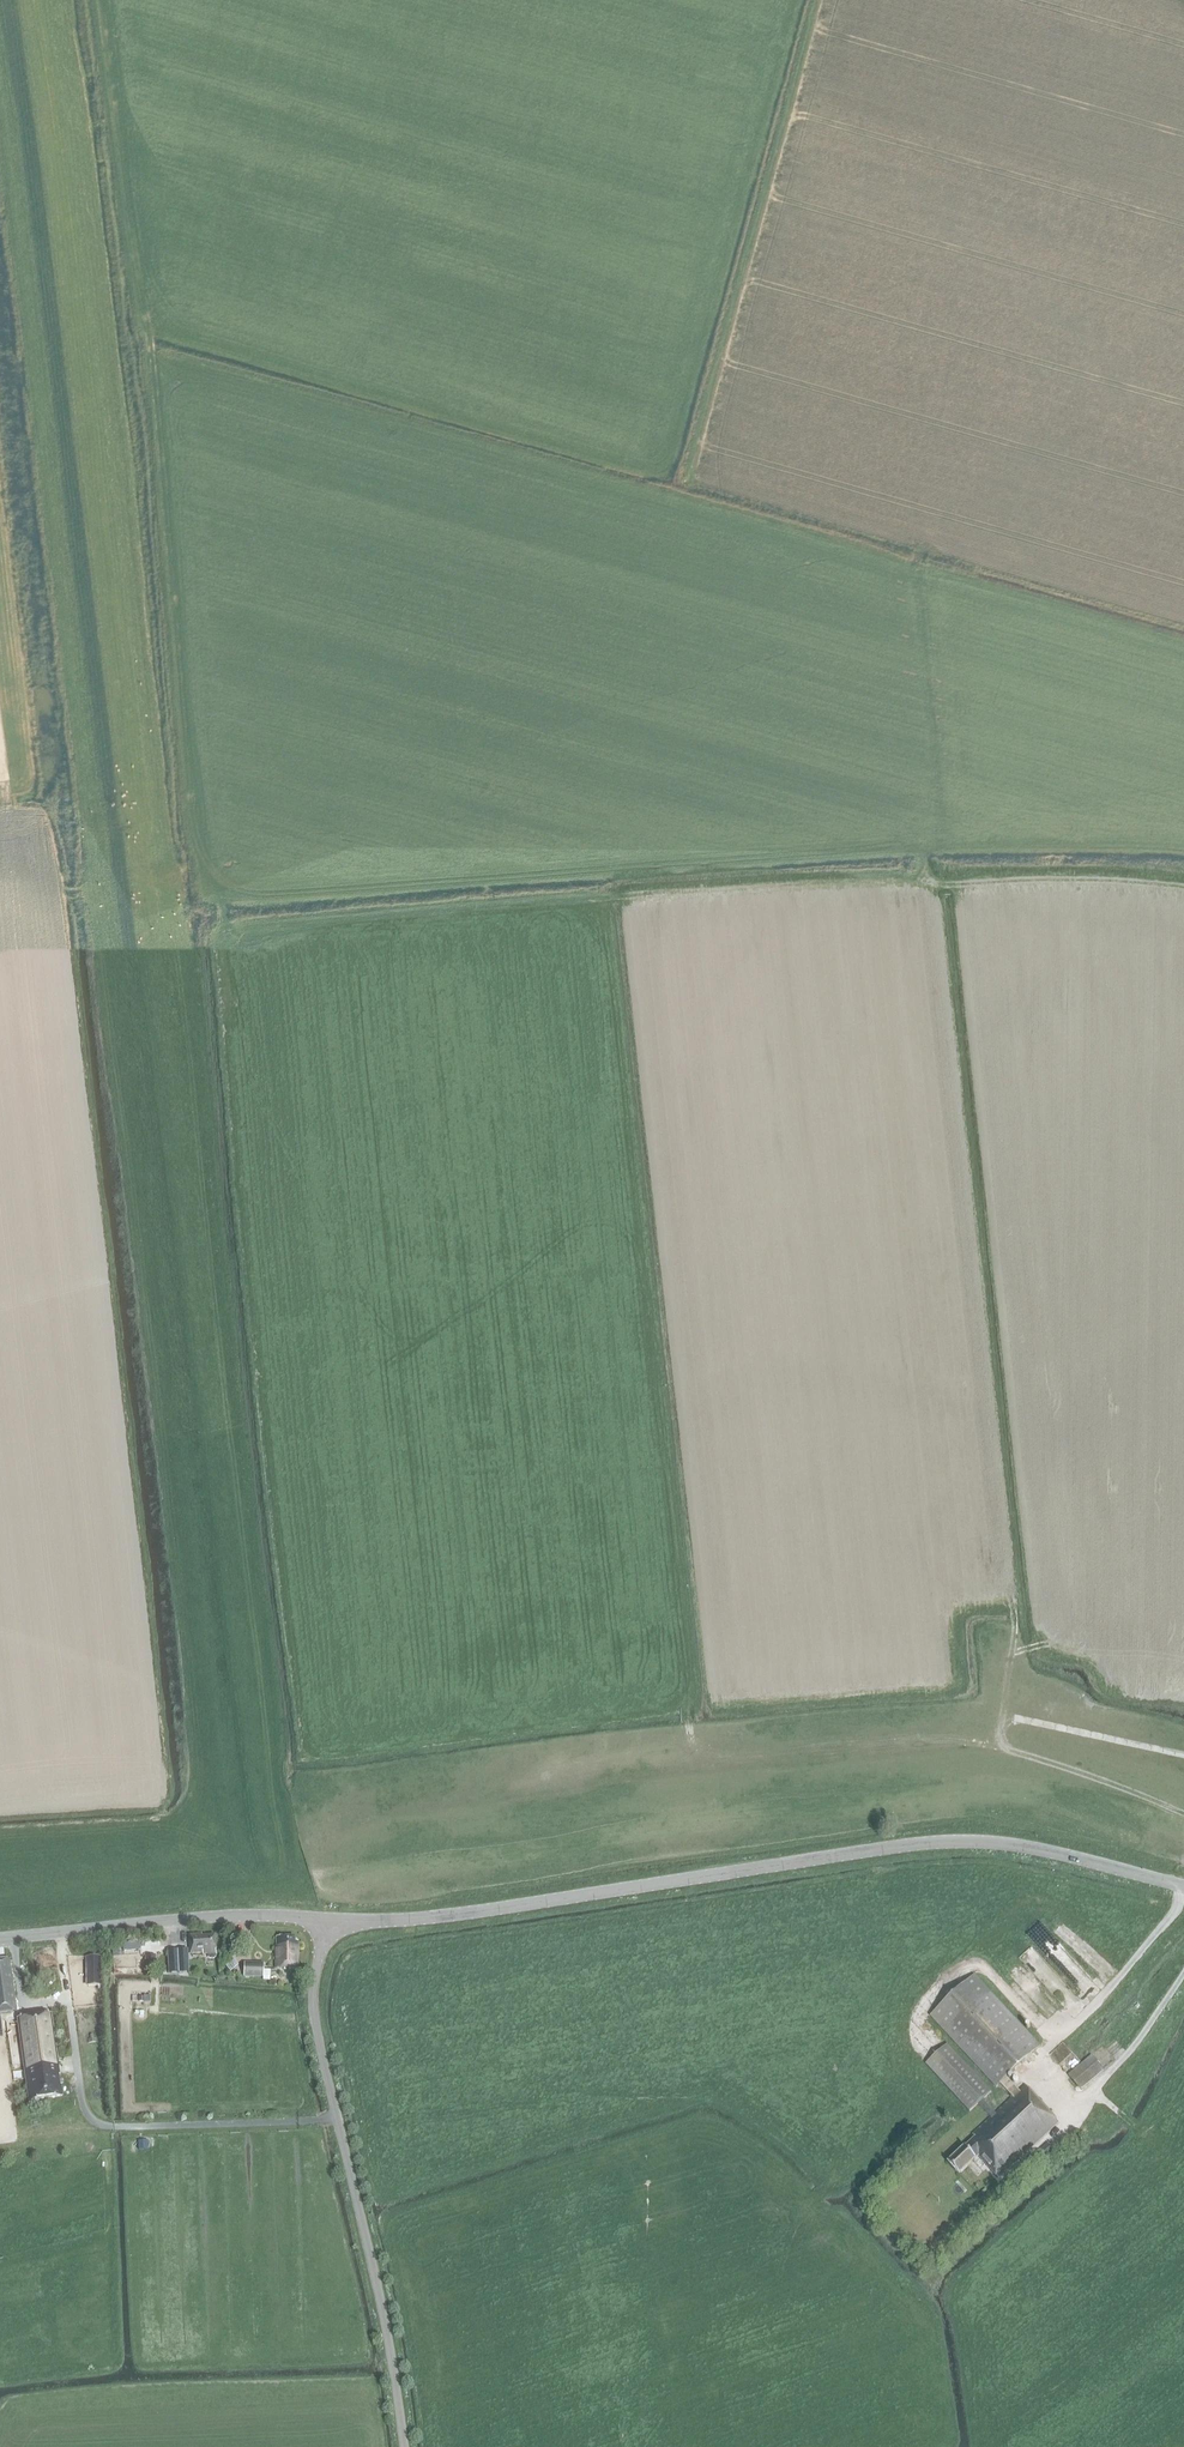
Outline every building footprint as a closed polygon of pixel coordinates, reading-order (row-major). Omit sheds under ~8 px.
[(190,1954),(204,1953),(205,1955),(208,1955),(208,1958),(209,1959),(214,1959),(215,1957),(214,1936),(201,1937),(201,1934),(188,1935),(190,1954)] [(277,1938),(276,1969),(297,1969),(297,1943),(294,1943),(294,1938),(277,1938)] [(123,1943),(123,1951),(139,1950),(139,1942),(123,1943)] [(167,1950),(168,1974),(188,1973),(187,1949),(167,1950)] [(1037,1960),(1035,1957),(1037,1956),(1033,1949),(1024,1955),(1030,1964),(1037,1960)] [(155,1968),(155,1956),(142,1956),(143,1969),(155,1968)] [(0,1959),(0,2013),(19,2011),(13,1957),(0,1959)] [(243,1963),(243,1977),(263,1977),(263,1963),(243,1963)] [(996,2087),(1000,2083),(1012,2097),(995,2114),(982,2100),(990,2092),(947,2044),(925,2064),(969,2111),(978,2104),(991,2117),(972,2134),(975,2138),(948,2163),(958,2174),(978,2156),(998,2178),(1058,2122),(1025,2085),(1019,2091),(1006,2077),(1040,2046),(974,1975),(930,2016),(996,2087)] [(28,2101),(62,2096),(61,2085),(59,2086),(58,2075),(59,2075),(51,2013),(17,2018),(28,2101)] [(1068,2075),(1080,2090),(1104,2070),(1091,2056),(1068,2075)] [(1032,2157),(1039,2164),(1053,2151),(1047,2144),(1032,2157)]
